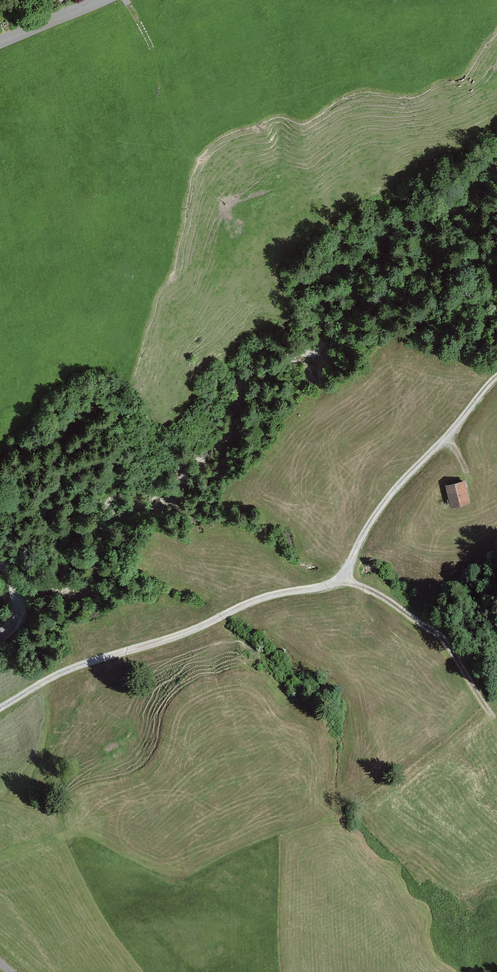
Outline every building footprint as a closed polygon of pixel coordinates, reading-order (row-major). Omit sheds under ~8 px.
[(447,511),(470,506),(461,484),(441,488),(447,511)]
